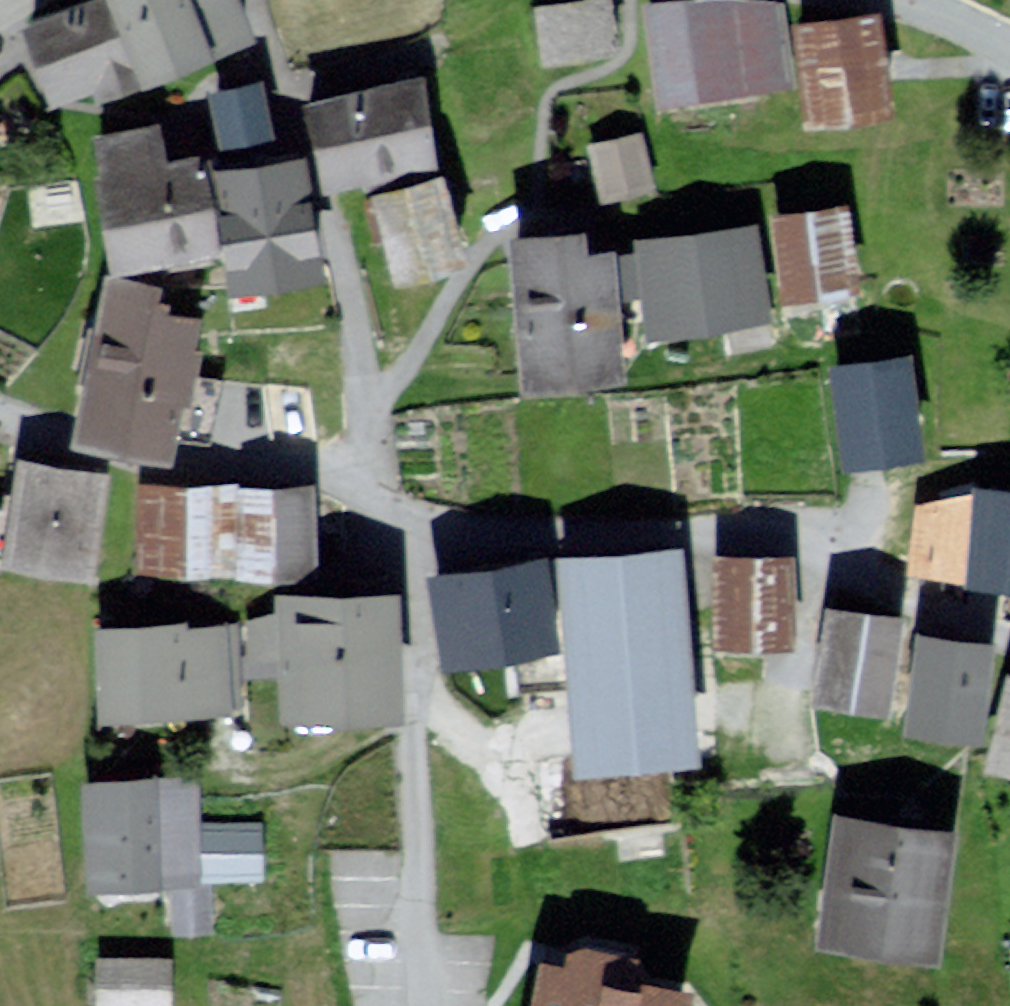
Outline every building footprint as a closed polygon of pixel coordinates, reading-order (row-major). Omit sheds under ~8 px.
[(34,31),(61,109),(259,39),(245,0),(105,0),(107,6),(34,31)] [(720,5),(656,13),(667,99),(787,83),(778,13),(720,5)] [(607,6),(543,14),(549,60),(613,52),(607,6)] [(878,23),(802,34),(814,126),(891,116),(878,23)] [(261,87),(212,97),(223,148),(272,137),(261,87)] [(418,88),(309,110),(325,190),(434,168),(418,88)] [(143,116),(74,125),(93,258),(148,250),(146,261),(200,253),(187,162),(185,155),(150,160),(143,116)] [(639,143),(596,151),(605,198),(648,190),(639,143)] [(306,163),(209,179),(222,270),(226,295),(325,279),(306,163)] [(438,186),(377,202),(397,281),(459,264),(438,186)] [(846,218),(778,226),(787,300),(855,292),(846,218)] [(752,239),(644,255),(655,335),(764,320),(752,239)] [(583,240),(516,246),(529,387),(619,379),(608,263),(586,265),(583,240)] [(141,280),(86,266),(44,433),(145,459),(183,312),(136,300),(141,280)] [(906,367),(837,374),(847,466),(916,458),(906,367)] [(14,461),(0,532),(0,565),(88,582),(109,480),(14,461)] [(959,479),(907,503),(899,568),(1009,582),(1009,486),(959,479)] [(322,490),(138,487),(136,577),(320,580),(322,490)] [(676,550),(562,557),(574,747),(688,740),(676,550)] [(787,551),(702,550),(700,645),(786,646),(787,551)] [(540,562),(440,575),(451,656),(550,643),(540,562)] [(397,596),(286,598),(288,710),(399,708),(397,596)] [(906,616),(826,603),(810,698),(890,711),(906,616)] [(233,621),(84,630),(89,720),(238,711),(233,621)] [(994,645),(914,633),(900,732),(980,743),(994,645)] [(1009,676),(987,766),(1009,772),(1009,676)] [(197,779),(78,778),(77,897),(174,898),(195,898),(195,886),(196,834),(197,779)] [(951,833),(830,816),(812,942),(933,960),(951,833)] [(254,827),(196,834),(195,886),(204,878),(254,878),(254,827)] [(195,898),(174,898),(163,935),(202,936),(204,878),(195,886),(195,898)] [(544,960),(534,1005),(692,1005),(695,993),(544,960)] [(91,964),(89,1005),(166,1005),(168,967),(91,964)]
